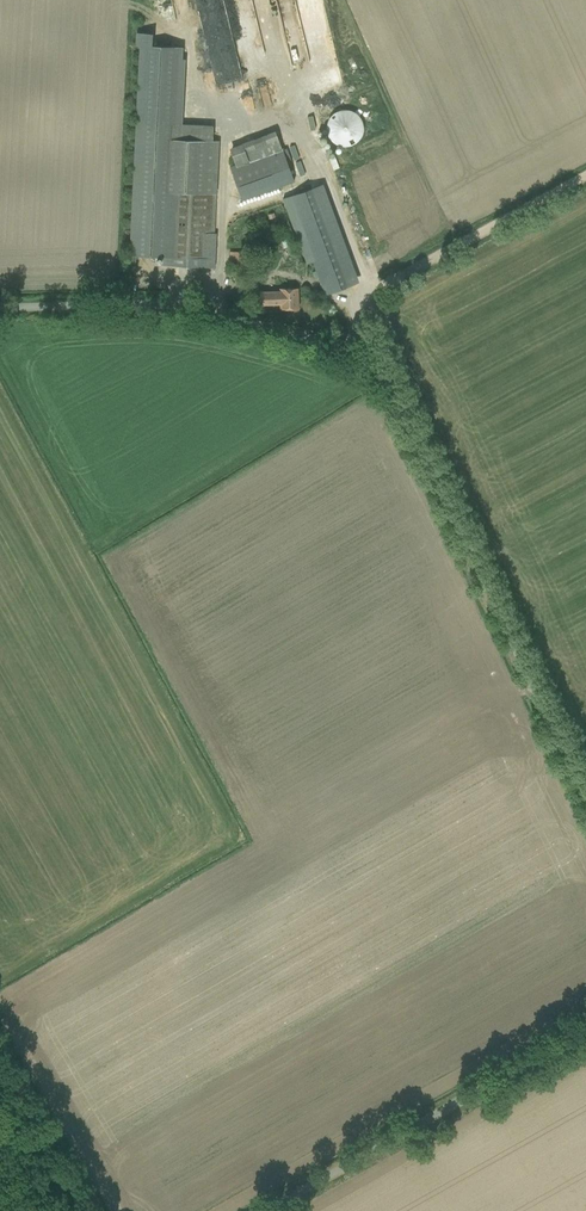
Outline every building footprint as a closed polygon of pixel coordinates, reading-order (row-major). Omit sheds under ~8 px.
[(163,265),(215,267),(216,239),(213,239),(218,141),(212,140),(213,125),(182,123),(185,59),(182,58),(182,47),(152,45),(153,33),(136,32),(135,45),(142,45),(132,255),(163,256),(163,265)] [(229,58),(235,58),(234,46),(210,47),(210,55),(229,55),(229,58)] [(327,69),(332,82),(336,80),(331,67),(327,69)] [(304,123),(362,281),(406,264),(349,107),(304,123)] [(229,147),(235,163),(247,159),(241,143),(229,147)] [(281,148),(230,167),(242,201),(294,182),(281,148)] [(289,196),(282,199),(306,264),(313,262),(320,283),(325,294),(356,283),(351,272),(320,185),(289,196)] [(239,267),(255,267),(255,258),(239,258),(239,267)] [(259,292),(260,304),(281,304),(281,309),(298,308),(297,288),(280,289),(280,291),(259,292)]
